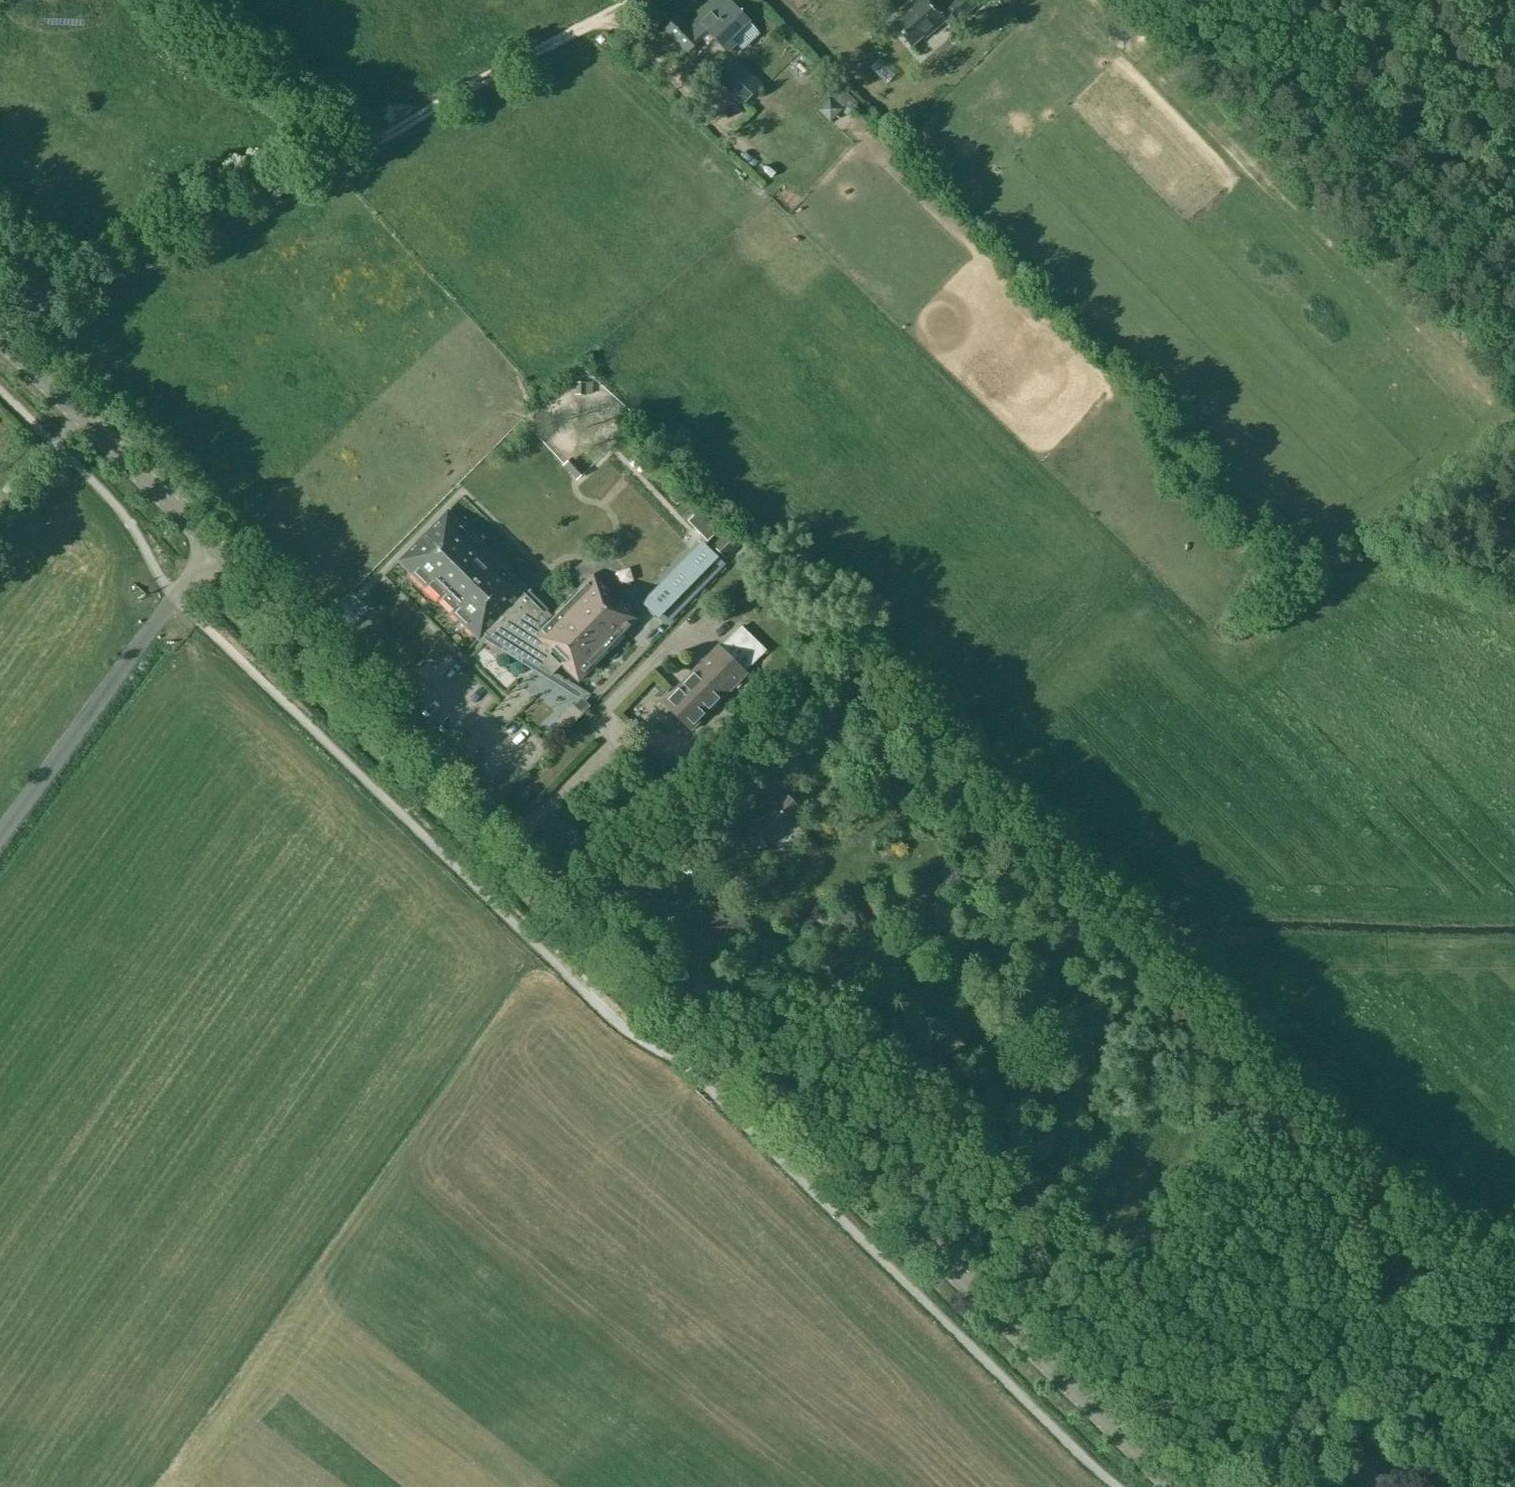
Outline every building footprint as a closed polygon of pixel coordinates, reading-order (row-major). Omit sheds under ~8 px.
[(736,44),(731,39),(749,21),(729,0),(716,0),(688,27),(677,16),(663,28),(687,53),(700,40),(699,38),(707,31),(727,52),(736,44)] [(945,20),(951,27),(979,2),(977,0),(951,0),(938,11),(929,0),(913,0),(901,11),(903,13),(891,23),(911,46),(923,35),(925,38),(945,20)] [(714,79),(743,106),(761,86),(733,59),(714,79)] [(817,109),(830,123),(841,111),(846,116),(858,104),(840,86),(817,109)] [(699,509),(687,521),(707,541),(719,530),(699,509)] [(622,602),(622,601),(611,590),(610,590),(593,574),(548,619),(522,593),(525,589),(447,513),(399,560),(478,637),(483,633),(549,674),(559,664),(560,665),(561,664),(578,681),(639,619),(622,602)] [(712,546),(726,559),(738,547),(725,533),(712,546)] [(727,568),(710,550),(651,605),(668,623),(727,568)] [(662,702),(690,730),(747,673),(745,671),(766,651),(748,634),(761,621),(755,615),(742,627),(740,626),(720,646),(718,645),(662,702)] [(561,670),(552,678),(571,697),(580,689),(561,670)] [(785,793),(772,806),(770,804),(759,815),(761,817),(736,843),(751,857),(757,851),(758,852),(799,810),(800,807),(785,793)] [(1357,1459),(1350,1453),(1345,1458),(1352,1464),(1357,1459)] [(1364,1461),(1356,1470),(1372,1482),(1378,1473),(1364,1461)]
